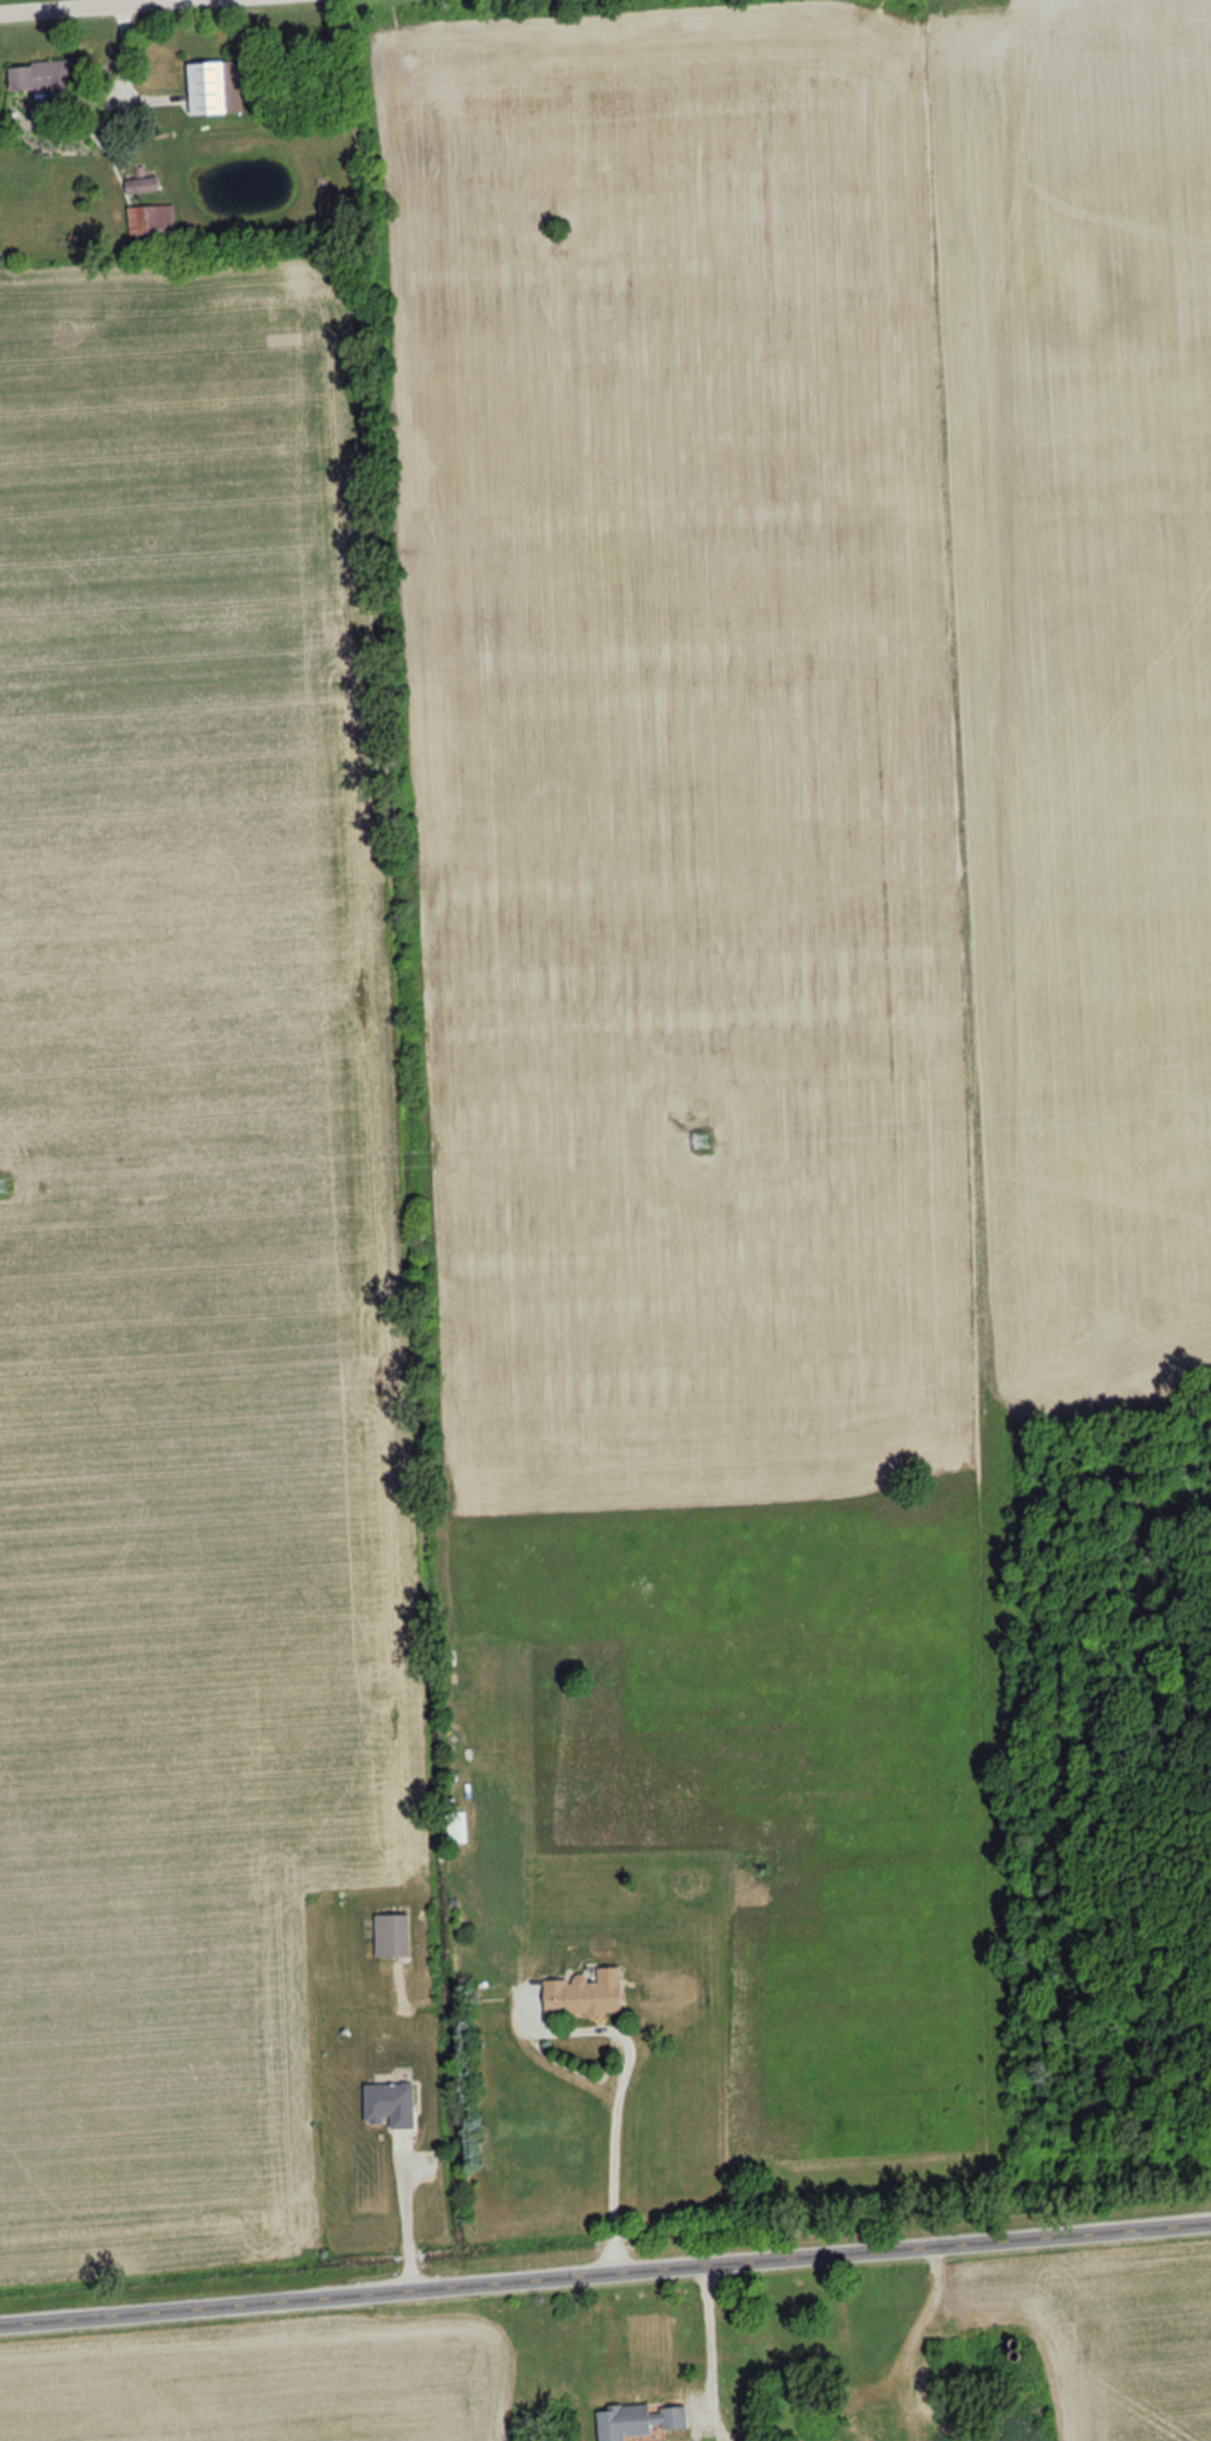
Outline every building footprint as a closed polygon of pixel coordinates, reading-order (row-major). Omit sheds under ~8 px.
[(187,115),(242,113),(241,61),(186,63),(187,115)] [(7,63),(8,90),(71,90),(70,63),(7,63)] [(125,192),(158,190),(157,177),(124,179),(125,192)] [(128,206),(128,234),(174,234),(174,206),(128,206)] [(466,1843),(466,1810),(445,1810),(445,1843),(466,1843)] [(373,1913),(373,1956),(408,1956),(408,1913),(373,1913)] [(619,1966),(595,1966),(595,1978),(542,1979),(542,2015),(619,2015),(619,1966)] [(362,2082),(362,2124),(388,2124),(388,2128),(412,2128),(412,2082),(362,2082)] [(597,2440),(622,2440),(622,2433),(686,2430),(684,2404),(595,2408),(597,2440)]
